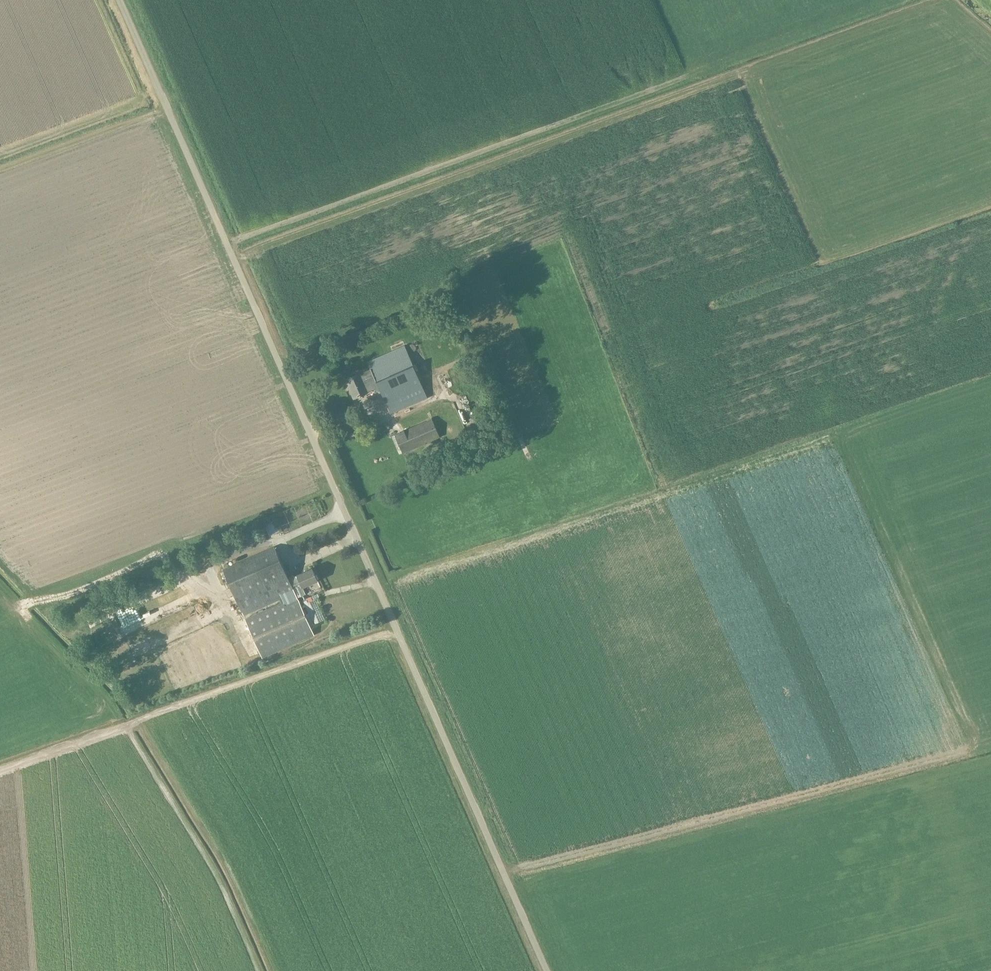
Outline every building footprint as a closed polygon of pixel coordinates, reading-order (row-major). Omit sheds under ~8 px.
[(353,398),(368,392),(375,389),(374,386),(378,385),(390,414),(427,398),(405,346),(368,362),(371,368),(360,373),(359,373),(346,379),(350,389),(349,390),(353,398)] [(403,453),(440,437),(431,418),(395,434),(403,453)] [(282,530),(276,518),(264,524),(269,536),(282,530)] [(304,526),(296,529),(298,535),(306,531),(304,526)] [(223,569),(244,615),(280,599),(282,602),(245,619),(262,657),(314,635),(292,587),(301,583),(303,587),(318,581),(312,568),(294,576),(293,574),(288,577),(274,547),(223,569)] [(118,605),(99,612),(101,618),(120,611),(118,605)] [(154,660),(169,656),(168,652),(172,651),(166,631),(147,636),(154,660)] [(126,642),(134,658),(150,651),(142,635),(126,642)]
